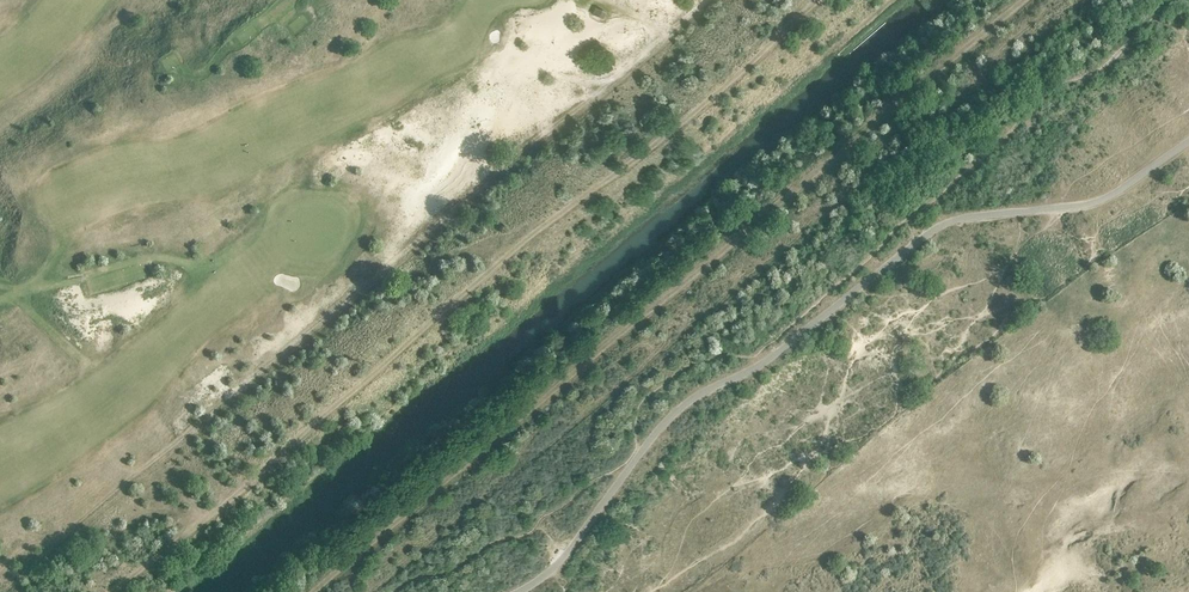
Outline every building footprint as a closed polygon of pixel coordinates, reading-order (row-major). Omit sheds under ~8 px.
[(193,497),(188,500),(194,511),(199,509),(193,497)]
